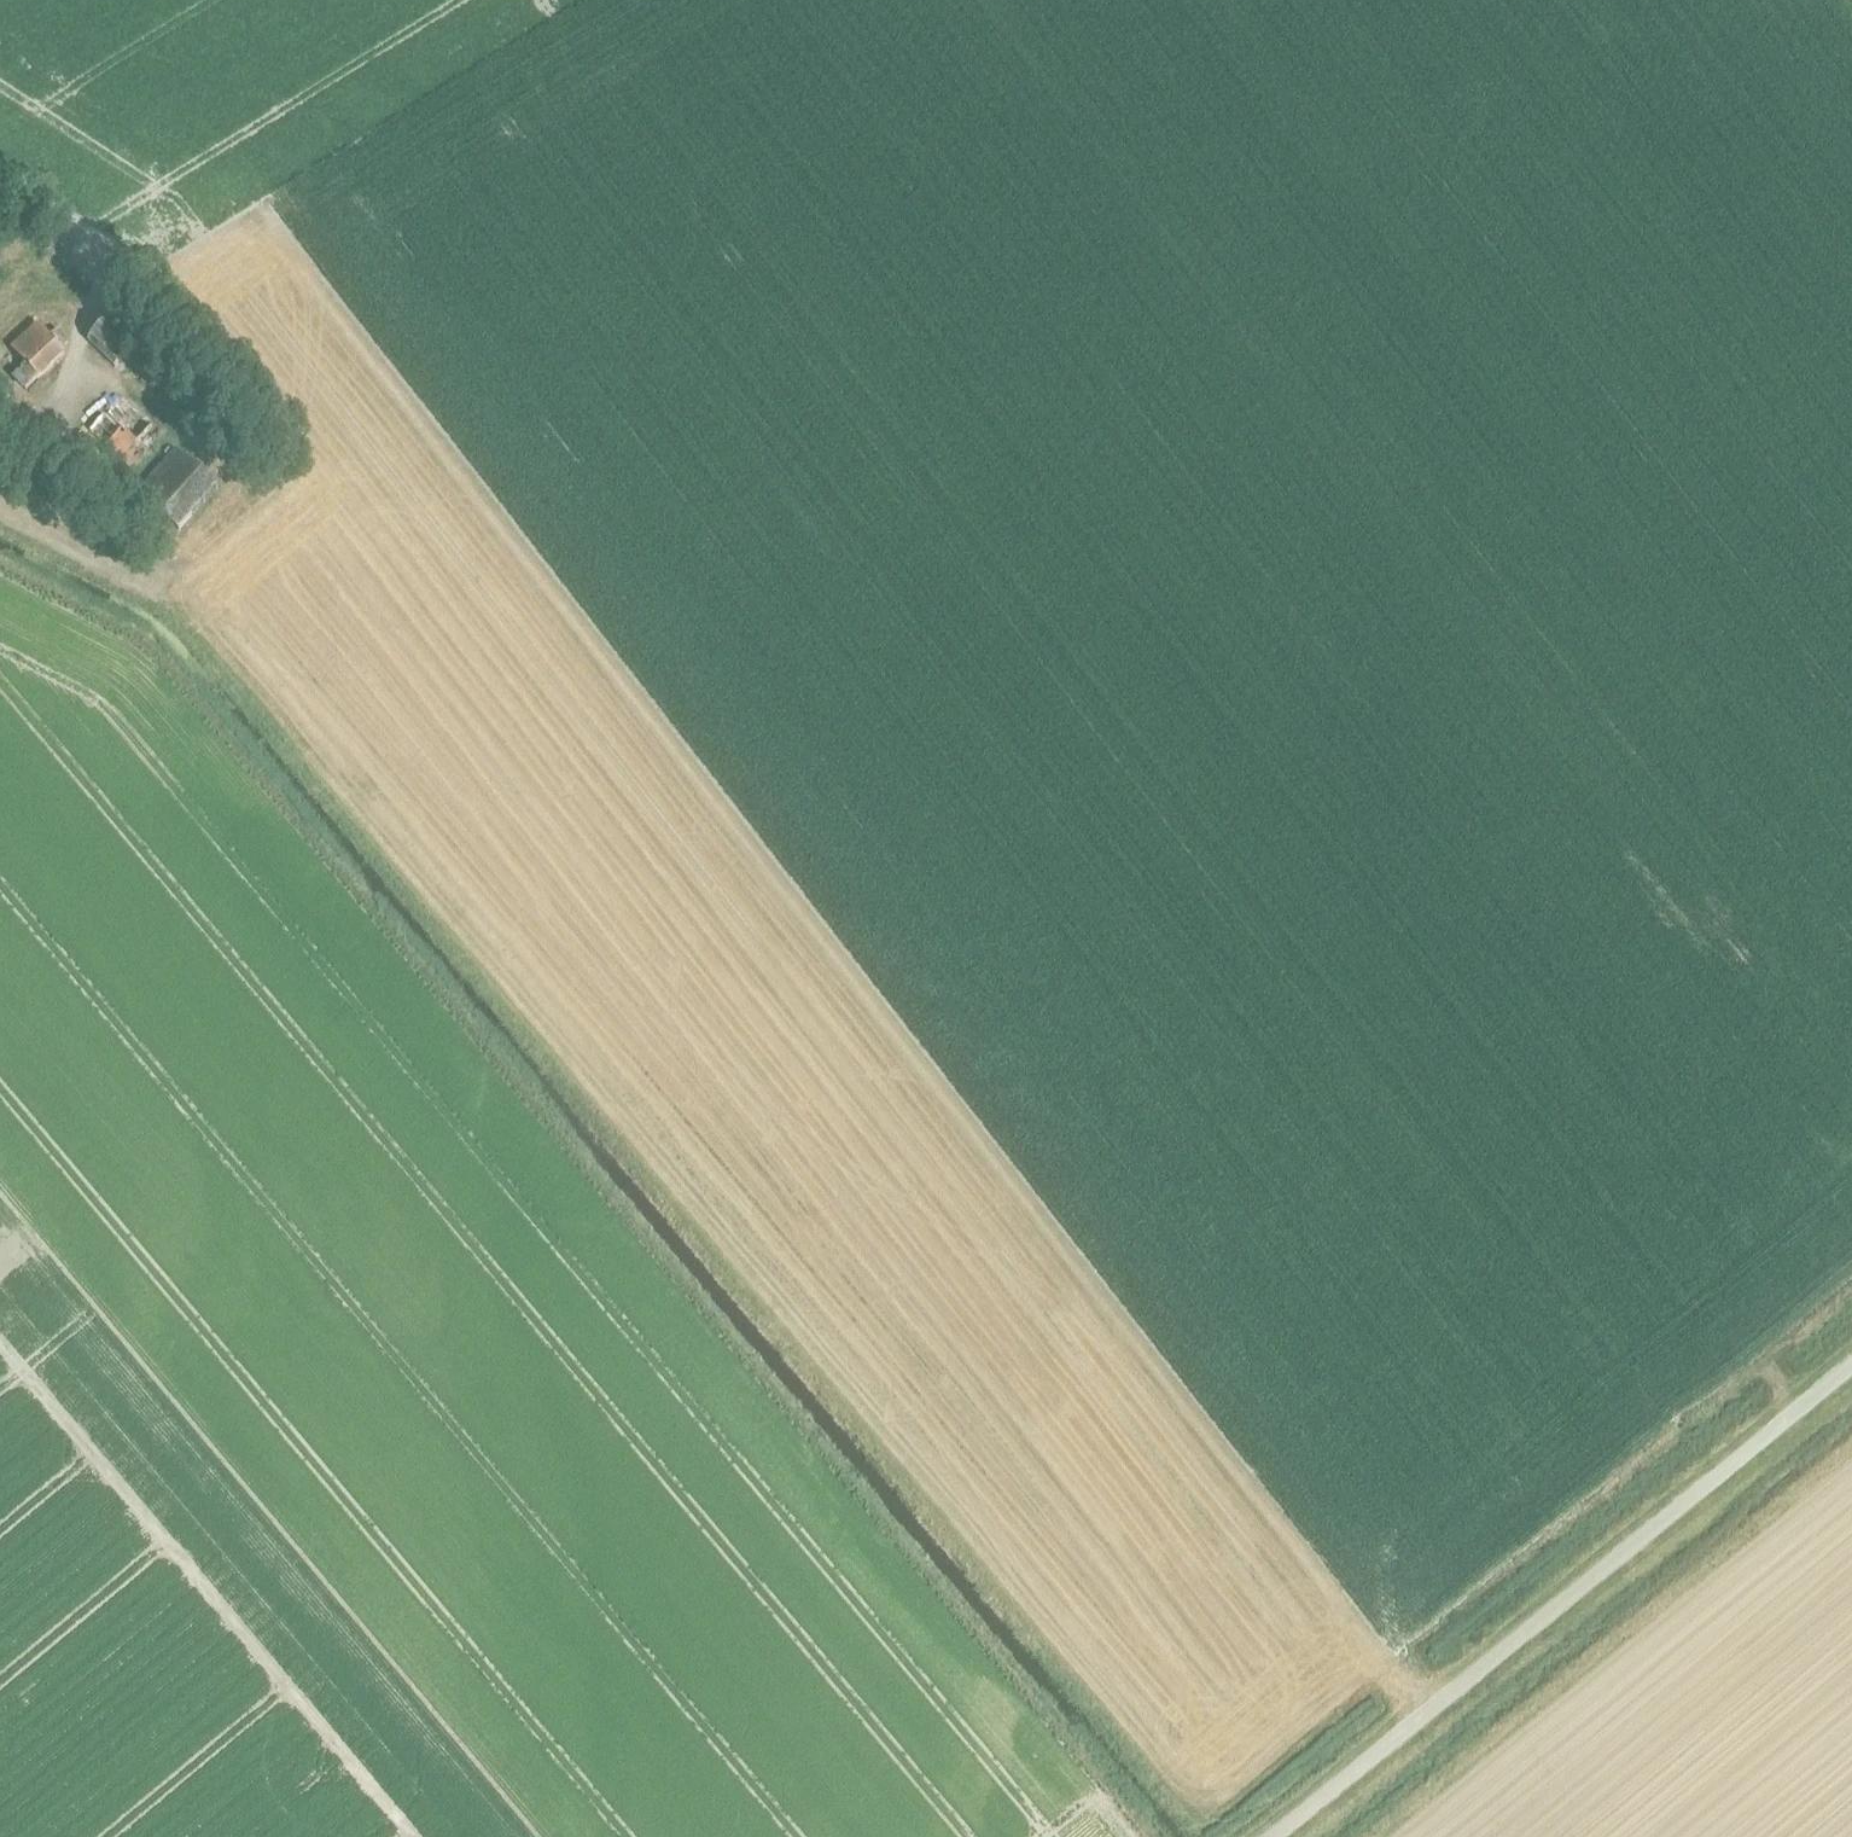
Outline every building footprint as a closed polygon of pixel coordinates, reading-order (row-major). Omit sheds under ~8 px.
[(115,369),(138,347),(163,371),(179,356),(127,303),(88,342),(115,369)] [(14,379),(26,391),(65,354),(38,326),(11,350),(22,362),(26,367),(14,379)] [(90,432),(121,463),(132,473),(162,441),(151,431),(153,429),(121,399),(90,432)] [(132,498),(175,537),(215,491),(172,453),(132,498)]
